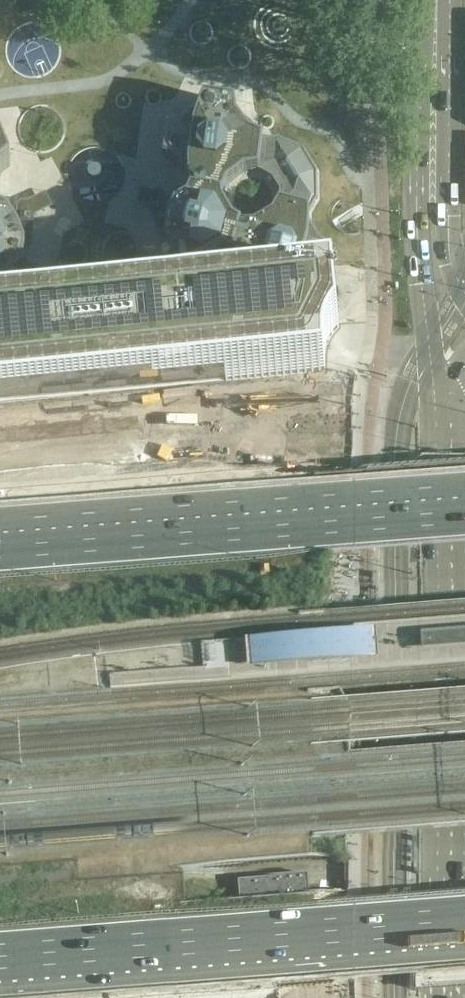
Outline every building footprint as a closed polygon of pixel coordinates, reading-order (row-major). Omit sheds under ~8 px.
[(122,304),(120,309),(129,317),(131,318),(132,320),(139,336),(139,338),(139,340),(138,352),(143,354),(147,356),(157,360),(161,361),(166,364),(173,354),(175,352),(177,351),(179,350),(183,356),(191,353),(190,346),(192,345),(194,344),(196,344),(209,345),(214,349),(218,352),(221,354),(222,354),(247,358),(248,357),(271,345),(285,322),(285,321),(285,316),(285,312),(285,306),(291,295),(292,293),(294,292),(296,291),(301,296),(308,292),(307,285),(308,284),(310,282),(313,282),(325,282),(326,277),(327,273),(330,263),(331,259),(333,253),(322,247),(320,246),(319,244),(311,229),(309,227),(309,225),(309,213),(317,199),(317,173),(317,172),(304,151),(303,150),(279,139),(278,139),(274,140),(269,140),(263,141),(257,138),(252,136),(250,135),(248,133),(247,132),(251,126),(246,119),(239,122),(238,120),(237,118),(236,116),(235,104),(229,103),(225,102),(215,101),(210,100),(205,100),(200,111),(199,113),(197,115),(184,124),(182,126),(180,126),(168,128),(167,134),(167,138),(165,148),(165,152),(164,158),(175,162),(177,163),(179,165),(189,178),(190,180),(190,183),(192,193),(192,194),(192,195),(189,202),(177,208),(176,210),(173,216),(171,215),(169,208),(165,194),(164,192),(162,190),(159,189),(157,190),(154,191),(152,191),(150,191),(141,188),(137,204),(148,207),(150,207),(153,219),(156,231),(157,233),(159,235),(160,235),(162,236),(165,235),(167,234),(169,235),(167,243),(168,244),(174,256),(174,263),(173,264),(173,265),(166,273),(165,275),(163,276),(147,282),(145,283),(143,283),(131,282),(129,287),(127,291),(123,300),(122,304)] [(1,174),(11,166),(9,161),(8,159),(7,157),(3,148),(2,144),(0,140),(0,174),(1,174)] [(326,371),(325,356),(326,349),(328,342),(333,333),(339,327),(334,280),(313,282),(310,282),(0,313),(0,404),(326,371)] [(304,872),(237,877),(238,890),(239,897),(306,891),(305,885),(304,872)]
